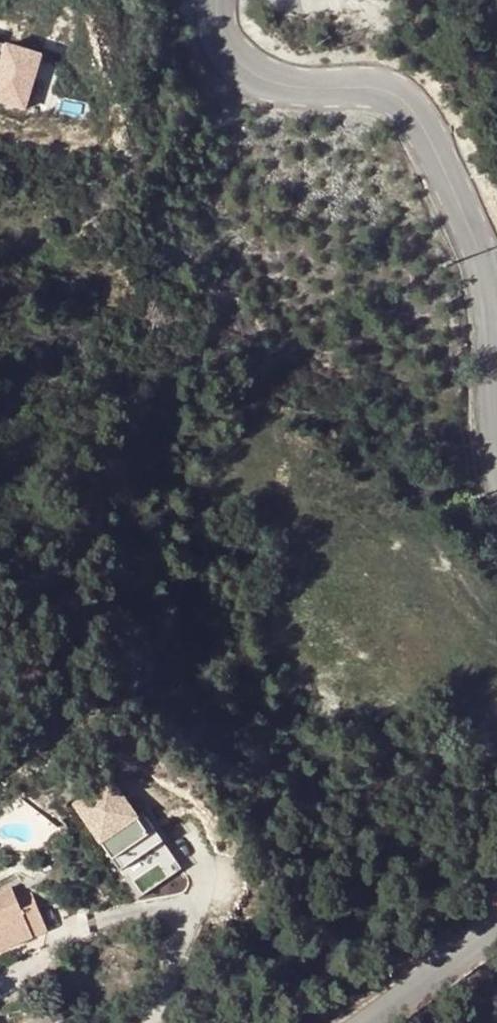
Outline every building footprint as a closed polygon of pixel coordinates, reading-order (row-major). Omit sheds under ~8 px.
[(42,46),(0,39),(0,100),(31,106),(42,46)] [(156,846),(110,777),(71,803),(118,872),(156,846)] [(0,893),(0,952),(48,932),(36,903),(20,910),(16,900),(12,888),(0,893)] [(32,893),(16,900),(20,910),(36,903),(32,893)]
